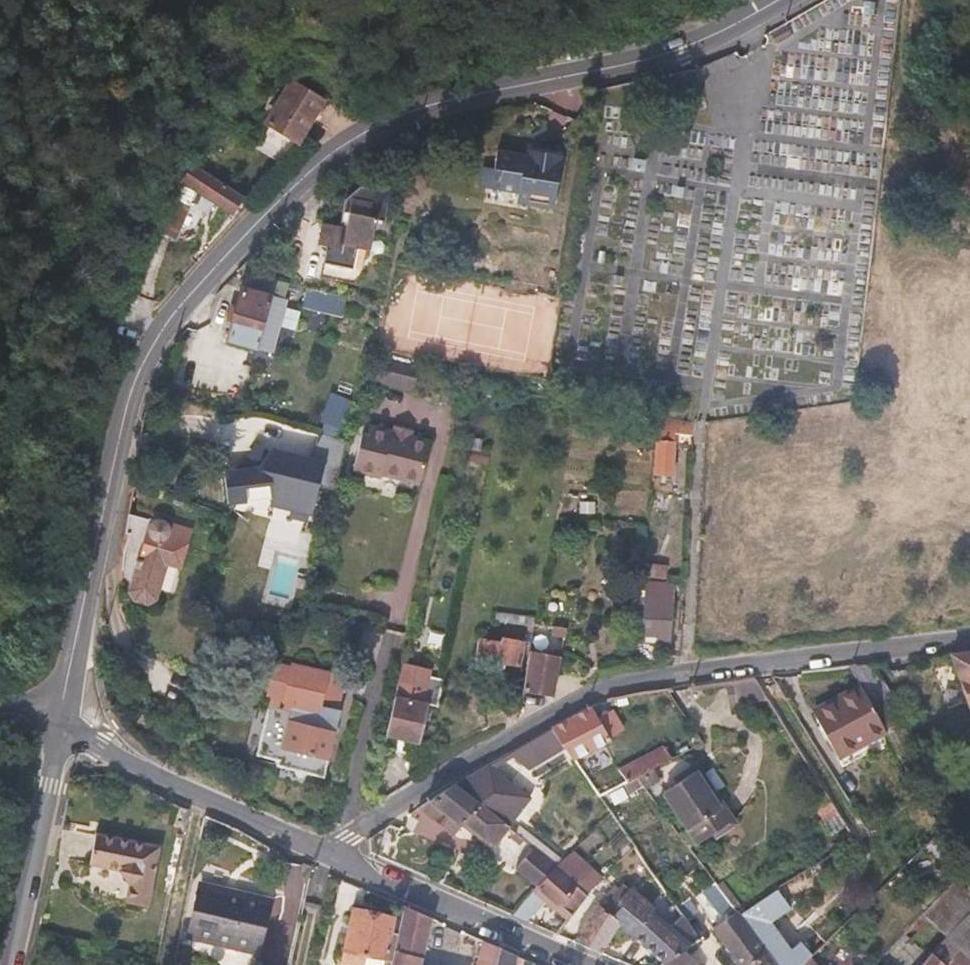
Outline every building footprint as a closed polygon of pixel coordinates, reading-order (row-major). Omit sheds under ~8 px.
[(791,34),(785,24),(771,31),(771,32),(776,42),(791,34)] [(288,100),(320,123),(333,105),(301,82),(288,100)] [(302,146),(320,123),(288,100),(276,90),(267,102),(279,110),(271,123),(302,146)] [(495,170),(490,170),(486,189),(519,194),(517,204),(554,210),(562,157),(537,153),(537,158),(522,155),(499,151),(495,170)] [(236,219),(250,200),(200,163),(187,183),(236,219)] [(373,189),(361,186),(346,201),(340,228),(324,224),(320,247),(327,248),(321,278),(350,284),(358,246),(371,249),(377,220),(386,222),(394,183),(375,179),(373,189)] [(182,241),(195,207),(180,200),(167,235),(182,241)] [(234,320),(228,341),(258,349),(272,296),(243,288),(237,309),(234,320)] [(346,297),(309,288),(304,305),(342,315),(346,297)] [(285,300),(272,296),(258,349),(270,352),(285,300)] [(229,319),(234,320),(237,309),(232,307),(229,319)] [(381,357),(375,381),(389,385),(396,361),(381,357)] [(419,366),(396,361),(389,385),(413,391),(419,366)] [(692,436),(693,424),(658,420),(653,476),(672,477),(674,442),(675,434),(692,436)] [(421,485),(431,442),(411,437),(394,433),(370,427),(368,436),(362,435),(353,472),(380,478),(381,476),(421,485)] [(395,427),(394,433),(411,437),(412,431),(395,427)] [(347,444),(319,436),(312,461),(271,450),(269,453),(261,466),(259,469),(226,473),(229,505),(273,500),(314,510),(320,485),(336,489),(347,444)] [(476,454),(474,464),(489,467),(491,457),(476,454)] [(466,513),(464,522),(476,525),(478,515),(466,513)] [(169,563),(182,567),(193,529),(161,520),(160,521),(159,521),(158,522),(156,522),(154,523),(153,523),(152,524),(151,526),(150,528),(149,529),(149,530),(149,532),(149,533),(142,557),(141,562),(138,561),(135,570),(138,571),(131,592),(135,601),(147,605),(158,599),(169,563)] [(142,557),(149,533),(134,528),(127,552),(142,557)] [(646,582),(642,635),(672,637),(674,584),(646,582)] [(535,624),(536,618),(497,612),(496,622),(529,627),(528,633),(533,634),(535,624)] [(212,642),(216,625),(208,623),(204,640),(212,642)] [(566,630),(535,624),(533,634),(564,640),(566,630)] [(228,628),(216,625),(212,642),(224,644),(228,628)] [(642,635),(641,643),(671,645),(672,637),(642,635)] [(524,643),(501,639),(500,643),(481,640),(478,659),(495,662),(507,664),(520,667),(524,643)] [(553,655),(530,651),(523,692),(554,697),(562,651),(554,650),(553,655)] [(969,708),(969,653),(951,655),(969,708)] [(890,697),(872,663),(850,665),(860,682),(873,706),(890,697)] [(324,777),(340,711),(319,706),(327,673),(293,665),(292,668),(275,664),(268,695),(273,697),(259,755),(280,761),(279,766),(324,777)] [(403,665),(386,735),(418,742),(427,704),(439,707),(444,680),(430,676),(431,671),(403,665)] [(347,678),(327,673),(319,706),(340,711),(347,678)] [(873,706),(860,682),(812,708),(835,751),(883,725),(873,706)] [(890,697),(873,706),(883,725),(889,736),(898,752),(913,743),(899,719),(902,717),(891,697),(890,697)] [(565,748),(574,760),(612,741),(610,737),(599,719),(592,707),(553,728),(562,743),(565,748)] [(599,719),(610,737),(622,730),(611,711),(599,719)] [(889,736),(883,725),(835,751),(841,762),(889,736)] [(534,760),(562,743),(553,728),(524,744),(534,760)] [(537,764),(565,748),(562,743),(534,760),(537,764)] [(537,764),(534,760),(524,744),(510,753),(520,774),(537,764)] [(620,770),(627,782),(637,777),(651,769),(672,758),(664,746),(620,770)] [(456,786),(466,794),(501,774),(495,763),(456,786)] [(645,788),(658,780),(651,769),(637,777),(638,779),(643,785),(644,787),(645,788)] [(698,844),(729,824),(696,772),(664,792),(698,844)] [(630,792),(643,785),(638,779),(637,777),(627,782),(625,783),(630,792)] [(466,794),(456,786),(429,802),(432,805),(427,815),(454,837),(464,825),(492,846),(507,827),(466,794)] [(628,798),(623,788),(609,795),(615,805),(628,798)] [(419,809),(427,815),(432,805),(429,802),(419,809)] [(939,832),(926,845),(938,862),(951,854),(939,832)] [(121,872),(130,885),(127,902),(149,907),(161,847),(97,834),(92,865),(121,872)] [(535,847),(516,869),(538,887),(556,866),(557,865),(535,847)] [(603,876),(574,851),(557,865),(556,866),(538,887),(537,887),(551,899),(557,904),(571,916),(589,893),(603,876)] [(969,911),(969,882),(967,877),(962,868),(922,912),(947,936),(969,911)] [(738,910),(716,882),(695,897),(716,925),(711,929),(737,964),(749,964),(767,951),(740,913),(738,910)] [(259,956),(272,899),(201,883),(189,939),(259,956)] [(699,942),(682,916),(670,927),(652,911),(655,907),(635,889),(634,890),(624,883),(604,907),(598,902),(574,941),(600,954),(619,925),(665,964),(685,952),(686,951),(699,942)] [(776,889),(740,913),(767,951),(749,964),(800,964),(810,955),(801,942),(791,949),(772,922),(790,908),(776,889)] [(533,892),(511,916),(527,922),(545,903),(533,892)] [(557,904),(551,899),(547,905),(552,910),(557,904)] [(405,906),(398,935),(391,964),(421,964),(432,918),(405,906)] [(394,917),(353,908),(341,964),(342,964),(391,964),(398,935),(391,933),(394,917)] [(947,936),(969,958),(969,911),(947,936)] [(947,936),(931,953),(945,964),(969,964),(969,958),(947,936)] [(500,948),(484,942),(477,964),(496,964),(500,948)] [(496,964),(508,964),(510,964),(516,964),(518,956),(500,948),(496,964)] [(685,952),(665,964),(698,964),(685,952)] [(931,953),(921,964),(945,964),(931,953)]
